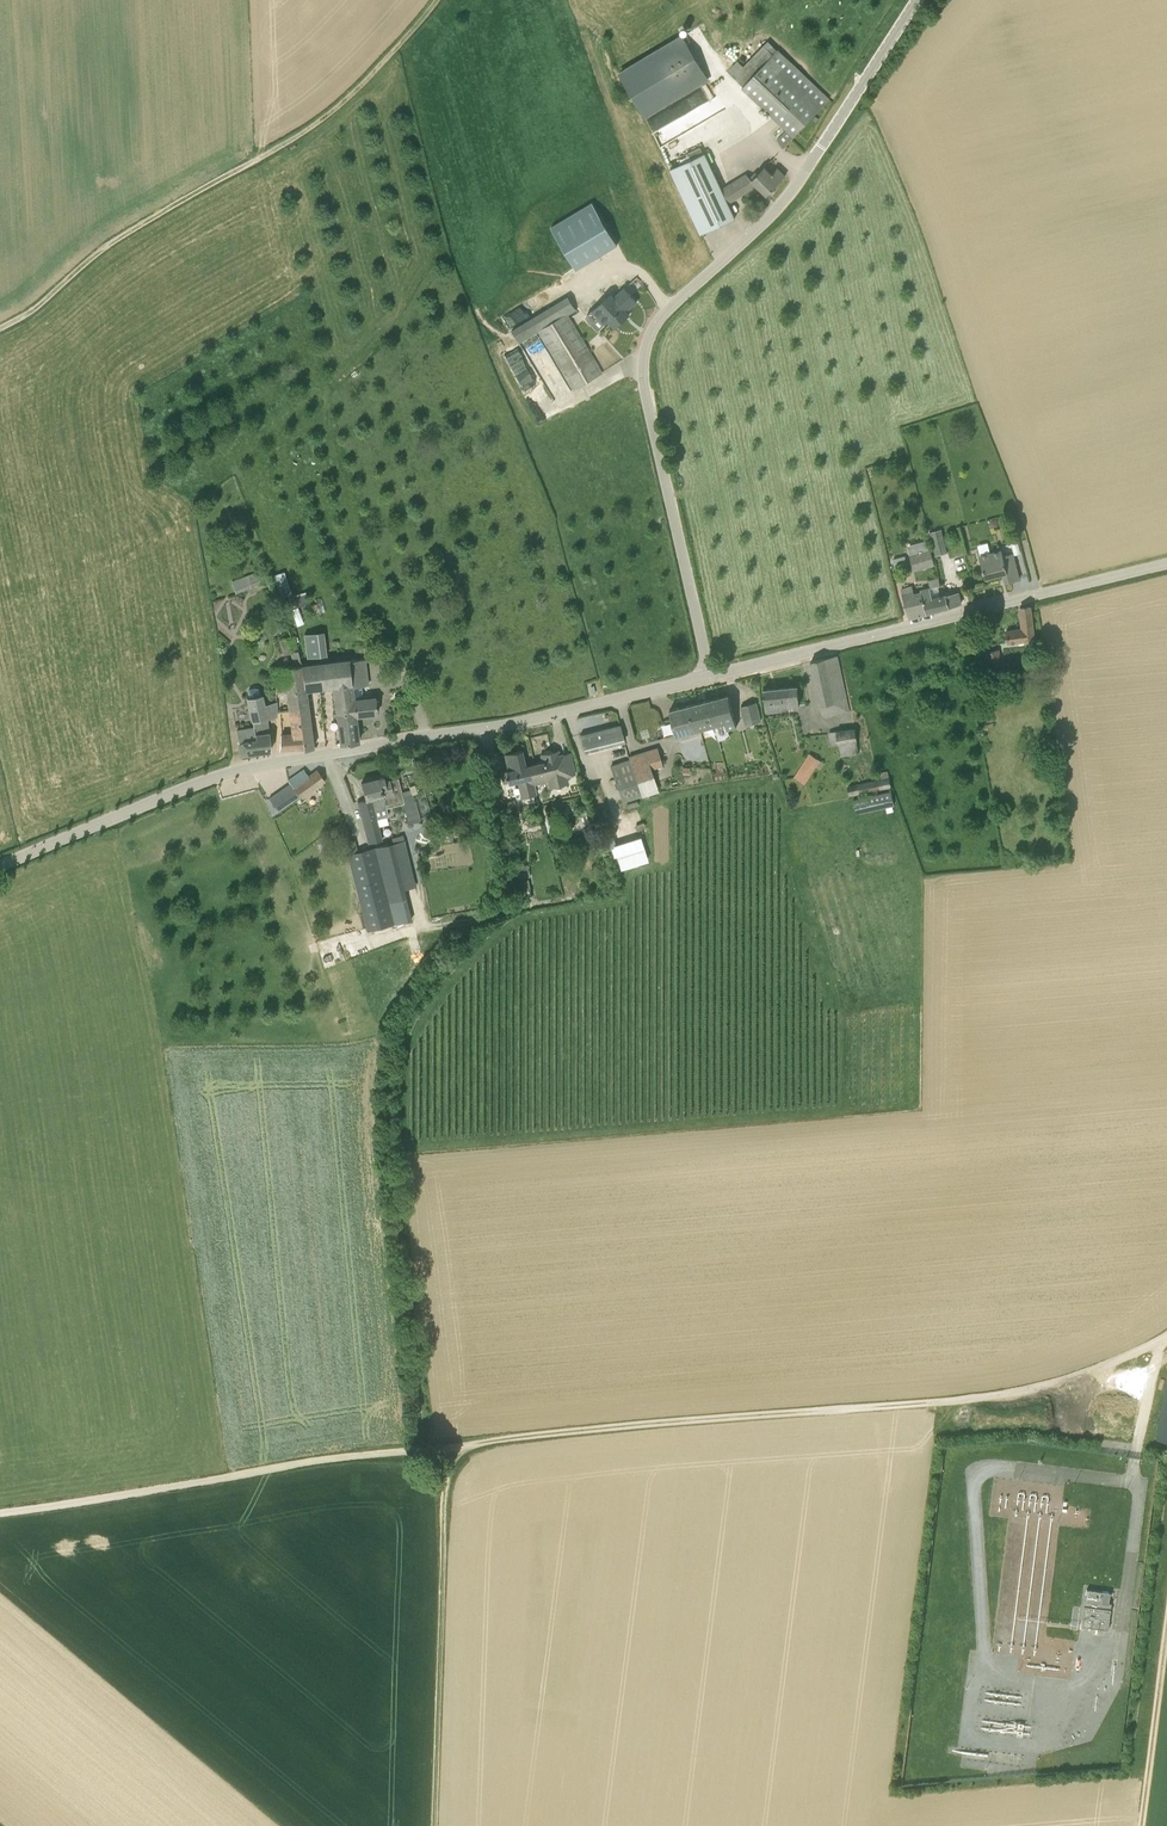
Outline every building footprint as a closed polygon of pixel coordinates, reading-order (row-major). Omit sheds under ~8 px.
[(620,76),(646,118),(711,77),(684,35),(620,76)] [(777,50),(768,41),(734,76),(743,86),(742,87),(787,129),(777,139),(784,146),(794,136),(829,99),(820,91),(777,50)] [(785,176),(777,168),(772,173),(765,167),(758,174),(756,172),(750,178),(747,174),(722,189),(705,153),(670,169),(700,234),(735,218),(728,202),(729,201),(742,194),(742,193),(756,185),(767,195),(785,176)] [(576,269),(617,244),(592,203),(551,228),(576,269)] [(637,302),(625,288),(614,297),(612,294),(593,310),(586,316),(598,330),(606,323),(609,321),(615,327),(630,314),(627,311),(637,302)] [(602,372),(568,315),(576,310),(568,296),(512,330),(519,342),(539,331),(574,389),(602,372)] [(522,305),(504,315),(510,325),(528,315),(522,305)] [(522,382),(535,376),(521,348),(509,354),(522,382)] [(932,540),(935,556),(947,553),(943,537),(932,540)] [(913,570),(935,564),(931,549),(910,555),(913,570)] [(1003,556),(1002,550),(980,555),(986,578),(1007,572),(1009,581),(1005,582),(1005,581),(1005,582),(1019,579),(1013,553),(1003,556)] [(893,559),(895,567),(907,564),(905,556),(893,559)] [(276,573),(285,595),(294,591),(285,569),(276,573)] [(236,592),(251,587),(250,583),(260,580),(257,573),(232,581),(236,592)] [(929,587),(930,588),(937,586),(940,585),(939,578),(929,580),(930,587),(929,587)] [(901,589),(910,617),(927,613),(921,593),(914,594),(912,586),(901,589)] [(921,593),(927,613),(944,608),(941,596),(939,596),(937,586),(930,588),(921,591),(921,593)] [(944,608),(961,604),(958,592),(941,596),(944,608)] [(306,593),(290,597),(292,605),(308,601),(306,593)] [(293,607),(298,623),(305,621),(299,605),(293,607)] [(1008,643),(1035,639),(1031,607),(1020,608),(1023,629),(1006,631),(1008,643)] [(308,657),(327,655),(324,631),(306,634),(308,657)] [(295,666),(302,665),(294,636),(280,640),(284,654),(292,652),(295,666)] [(984,651),(987,677),(1002,675),(998,650),(984,651)] [(826,716),(849,711),(837,655),(811,661),(822,714),(823,714),(826,716)] [(334,686),(337,713),(350,711),(351,719),(356,718),(356,715),(377,713),(375,697),(364,698),(362,685),(368,685),(365,659),(349,660),(352,684),(334,686)] [(349,660),(319,663),(322,688),(334,686),(352,684),(349,660)] [(287,691),(305,689),(306,689),(322,688),(319,663),(302,665),(295,666),(284,667),(284,668),(273,669),(276,692),(287,691)] [(1032,684),(1040,683),(1038,672),(1031,673),(1032,684)] [(779,709),(779,707),(799,705),(798,686),(764,689),(766,710),(779,709)] [(237,731),(241,754),(258,751),(271,750),(269,732),(268,732),(266,718),(276,715),(276,703),(263,704),(261,694),(260,694),(259,690),(258,688),(255,687),(250,688),(248,689),(248,692),(249,697),(247,697),(255,727),(237,731)] [(287,691),(293,734),(303,733),(304,749),(313,747),(312,732),(306,689),(305,689),(287,691)] [(728,695),(709,700),(715,724),(725,722),(727,729),(737,727),(728,695)] [(715,724),(709,700),(670,710),(676,735),(715,724)] [(746,725),(761,721),(756,702),(741,706),(746,725)] [(351,719),(350,711),(337,713),(341,743),(359,741),(356,718),(351,719)] [(624,742),(623,736),(620,724),(580,734),(584,752),(624,742)] [(859,753),(855,728),(829,733),(832,747),(838,745),(840,756),(859,753)] [(293,734),(283,735),(281,735),(280,750),(304,749),(303,733),(293,734)] [(658,748),(646,752),(649,761),(660,757),(658,748)] [(525,766),(521,750),(505,754),(509,770),(501,772),(504,783),(517,780),(522,797),(536,794),(534,784),(538,783),(534,764),(525,766)] [(557,756),(555,750),(541,754),(543,762),(534,764),(538,783),(548,780),(550,787),(567,783),(566,776),(575,774),(569,752),(561,754),(561,755),(557,756)] [(663,765),(660,757),(649,761),(646,752),(629,757),(642,796),(658,791),(651,769),(663,765)] [(821,770),(825,763),(819,760),(819,759),(810,753),(794,778),(804,784),(815,766),(821,770)] [(288,780),(290,783),(293,787),(309,776),(304,769),(288,780)] [(887,771),(880,772),(881,779),(848,786),(850,795),(890,787),(887,771)] [(385,781),(384,777),(361,782),(366,799),(358,801),(363,821),(369,844),(382,840),(376,818),(374,811),(386,808),(384,798),(394,795),(390,779),(385,781)] [(277,810),(299,795),(293,787),(290,783),(269,798),(277,810)] [(421,820),(421,818),(414,794),(417,793),(417,791),(415,784),(409,786),(411,793),(401,796),(409,824),(421,820)] [(854,800),(857,814),(895,805),(891,791),(854,800)] [(516,807),(514,799),(506,802),(507,809),(516,807)] [(595,832),(584,835),(586,843),(597,839),(595,832)] [(405,834),(392,837),(393,843),(406,839),(405,834)] [(642,834),(614,842),(618,856),(615,857),(619,868),(650,859),(642,834)] [(358,852),(355,840),(344,843),(348,855),(368,931),(411,920),(408,920),(388,844),(358,852)] [(528,863),(517,865),(519,879),(530,877),(528,863)] [(1156,1438),(1166,1440),(1166,1378),(1165,1377),(1156,1438)] [(1087,1589),(1082,1626),(1108,1629),(1111,1602),(1109,1602),(1110,1592),(1087,1589)]
